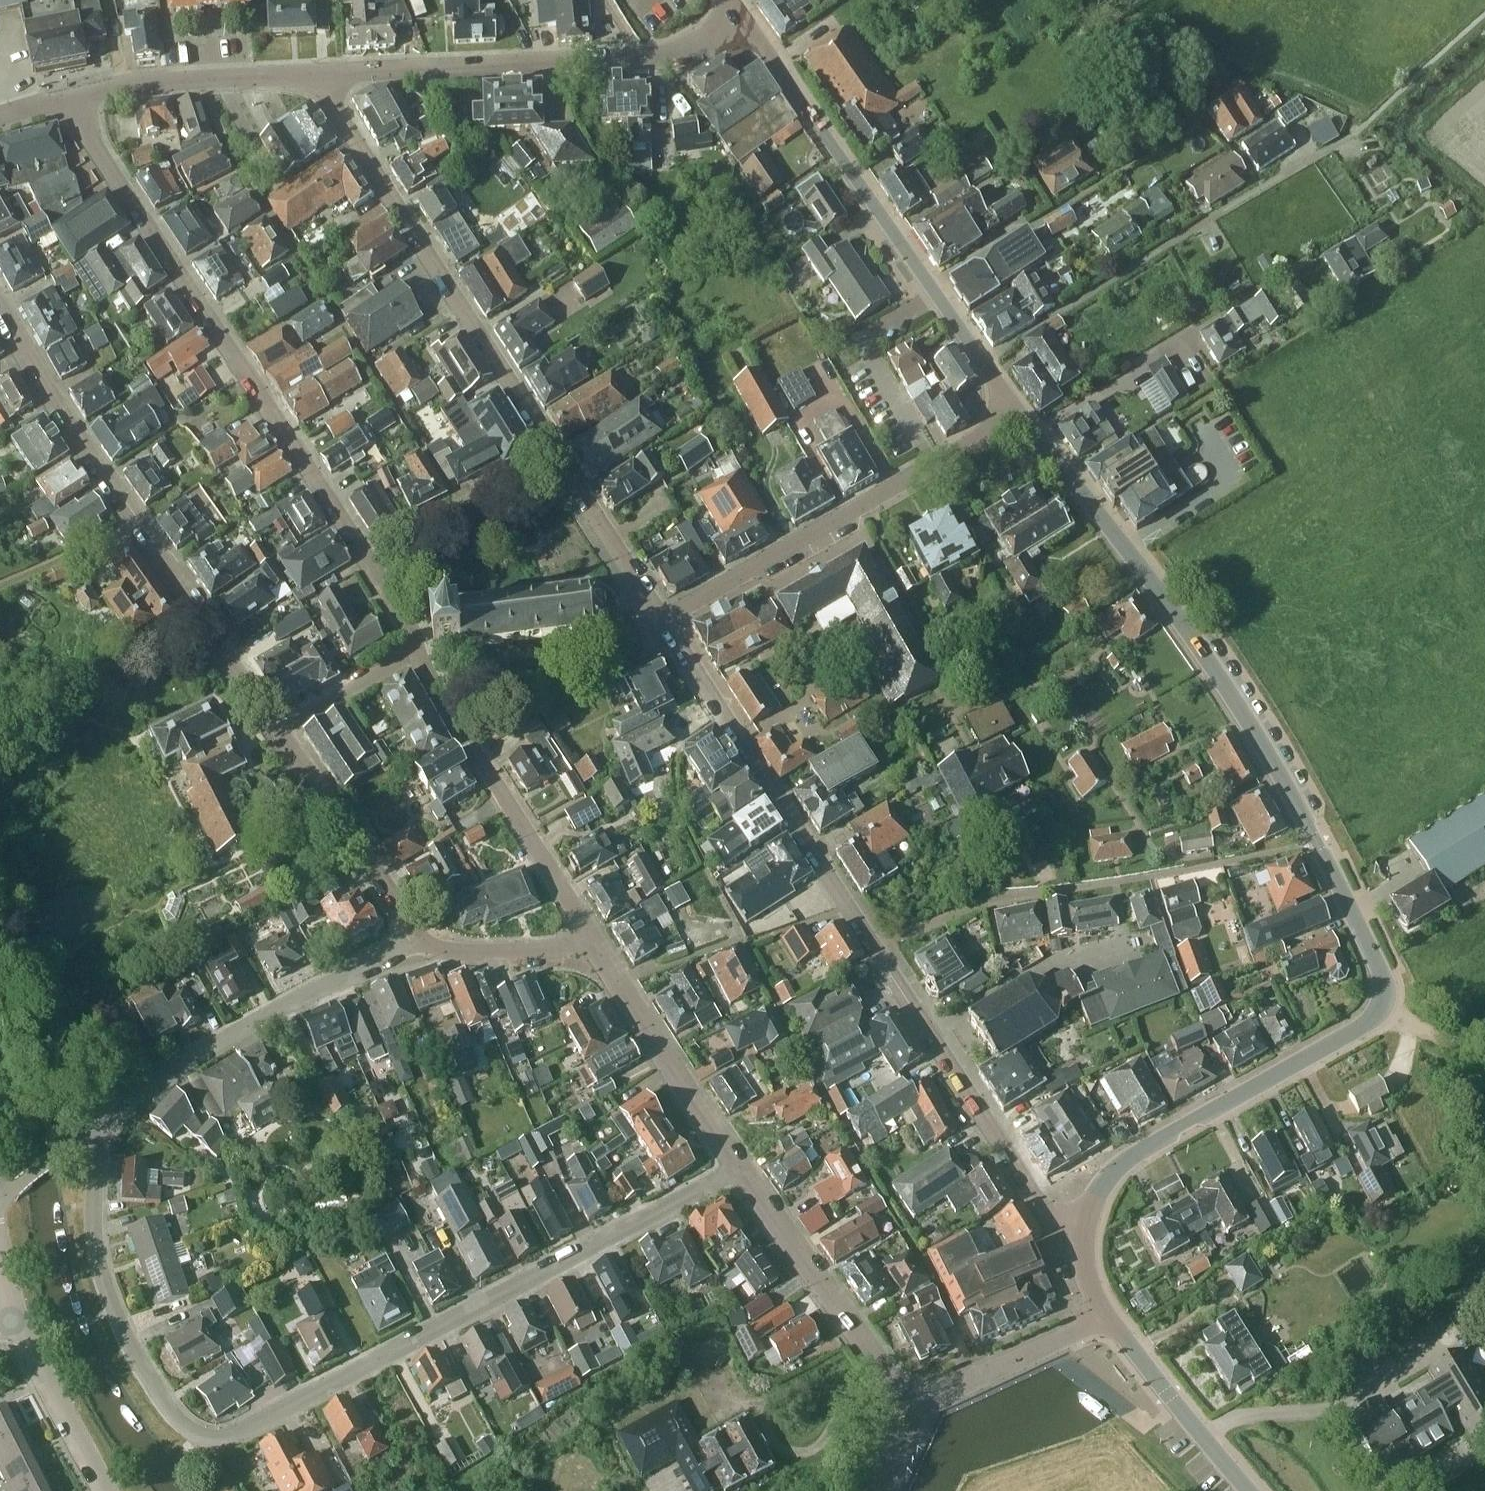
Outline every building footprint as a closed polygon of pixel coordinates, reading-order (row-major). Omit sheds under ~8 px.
[(21,7),(34,73),(60,67),(87,62),(84,43),(101,40),(106,39),(99,0),(0,0),(0,12),(21,7)] [(170,15),(249,7),(249,0),(169,0),(170,15)] [(374,4),(374,0),(353,0),(354,23),(348,24),(349,50),(394,48),(392,27),(413,25),(400,0),(382,0),(374,4)] [(416,20),(427,16),(421,0),(408,0),(416,20)] [(478,10),(478,0),(445,0),(446,19),(453,19),(454,44),(496,42),(496,35),(502,35),(505,31),(504,24),(500,20),(495,20),(495,9),(478,10)] [(559,42),(592,40),(587,0),(537,0),(540,27),(557,26),(559,42)] [(781,39),(798,27),(798,26),(808,19),(802,11),(809,6),(805,0),(764,0),(757,5),(781,39)] [(327,6),(314,7),(314,6),(269,8),(270,36),(316,34),(316,33),(328,33),(327,6)] [(132,35),(135,59),(160,56),(154,14),(124,18),(126,36),(132,35)] [(890,148),(917,130),(900,140),(895,133),(898,131),(887,114),(921,92),(915,83),(895,95),(852,27),(805,57),(842,115),(840,116),(864,153),(885,140),(890,148)] [(697,107),(739,164),(758,150),(798,122),(759,64),(737,79),(724,60),(691,83),(704,103),(697,107)] [(627,86),(626,80),(606,81),(607,102),(601,103),(602,123),(628,122),(631,172),(651,171),(649,121),(652,121),(650,85),(627,86)] [(542,127),(541,84),(483,86),(484,107),(473,107),(474,124),(485,123),(485,131),(530,129),(552,164),(594,163),(571,126),(542,127)] [(413,125),(391,86),(371,90),(352,101),(379,147),(392,139),(400,153),(422,141),(426,148),(445,141),(437,126),(435,128),(429,116),(413,125)] [(1262,120),(1242,89),(1208,110),(1228,142),(1262,120)] [(1274,108),(1281,104),(1276,96),(1269,101),(1274,108)] [(182,152),(213,139),(211,136),(199,98),(178,105),(189,143),(180,146),(182,152)] [(171,99),(156,102),(134,105),(139,137),(176,131),(171,99)] [(1297,100),(1277,113),(1287,127),(1307,114),(1297,100)] [(336,143),(310,104),(277,126),(278,127),(261,139),(285,176),(315,156),(316,157),(336,143)] [(1079,137),(1080,138),(1093,130),(1085,117),(1053,138),(1057,145),(1032,161),(1054,197),(1092,173),(1072,141),(1079,137)] [(670,122),(674,141),(699,136),(696,118),(670,122)] [(1307,129),(1315,143),(1323,146),(1339,137),(1328,118),(1307,129)] [(1295,147),(1279,122),(1243,146),(1259,171),(1295,147)] [(41,214),(43,213),(54,234),(60,243),(74,265),(131,228),(108,193),(82,209),(75,179),(69,175),(64,157),(65,157),(56,125),(0,141),(0,190),(8,188),(9,192),(28,187),(41,214)] [(921,127),(917,130),(890,148),(902,167),(933,147),(921,127)] [(230,169),(213,139),(182,152),(182,154),(172,160),(177,171),(181,168),(193,189),(230,169)] [(452,150),(446,142),(417,153),(391,169),(408,194),(436,176),(429,165),(452,150)] [(523,172),(536,162),(520,143),(507,153),(523,172)] [(136,170),(156,162),(157,161),(151,145),(129,153),(136,170)] [(343,163),(336,151),(266,199),(289,232),(297,226),(307,241),(327,227),(318,213),(325,208),(331,210),(346,199),(352,209),(373,195),(349,159),(343,163)] [(741,169),(761,200),(784,184),(765,154),(741,169)] [(1245,172),(1234,154),(1186,184),(1197,201),(1204,197),(1210,206),(1243,186),(1238,177),(1245,172)] [(973,187),(994,171),(986,161),(965,177),(973,187)] [(163,166),(156,170),(136,181),(154,208),(180,194),(172,181),(173,180),(163,166)] [(934,201),(939,208),(969,188),(968,187),(969,187),(961,175),(932,195),(924,184),(914,168),(903,175),(900,170),(879,183),(902,218),(932,198),(934,201)] [(441,176),(426,186),(432,196),(447,186),(441,176)] [(797,191),(814,216),(819,223),(815,226),(804,223),(799,216),(791,214),(784,219),(783,227),(788,234),(796,235),(803,231),(817,233),(823,229),(824,232),(845,217),(818,177),(797,191)] [(1418,182),(1420,193),(1430,192),(1428,181),(1418,182)] [(1159,188),(1141,201),(1140,200),(1093,233),(1110,257),(1139,236),(1132,225),(1151,212),(1157,221),(1174,209),(1159,188)] [(434,226),(458,263),(478,250),(455,214),(456,213),(441,191),(418,206),(432,227),(434,226)] [(1018,193),(986,214),(972,192),(913,230),(926,249),(938,269),(980,242),(978,239),(1027,207),(1018,193)] [(785,204),(777,193),(760,204),(768,216),(785,204)] [(246,194),(216,214),(228,233),(259,213),(246,194)] [(41,214),(31,219),(19,198),(8,205),(2,195),(0,196),(0,237),(21,226),(41,214)] [(638,230),(618,199),(577,225),(597,256),(638,230)] [(1449,203),(1439,210),(1444,217),(1454,210),(1449,203)] [(210,239),(187,204),(163,220),(186,255),(210,239)] [(1077,224),(1068,209),(1044,222),(1052,238),(1077,224)] [(349,240),(356,252),(392,228),(379,210),(345,232),(350,239),(349,240)] [(60,243),(54,234),(43,213),(41,214),(21,226),(32,246),(40,242),(45,251),(60,243)] [(270,264),(270,265),(287,253),(265,219),(247,230),(248,231),(241,235),(263,268),(270,264)] [(1372,267),(1363,253),(1387,240),(1379,225),(1324,258),(1343,291),(1362,279),(1359,274),(1372,267)] [(1045,260),(1026,232),(992,255),(984,269),(974,267),(948,284),(969,313),(1000,293),(999,291),(1045,260)] [(404,251),(393,234),(356,259),(357,260),(344,269),(354,284),(367,275),(369,278),(385,267),(383,264),(404,251)] [(23,237),(0,250),(0,270),(13,292),(44,274),(23,237)] [(518,239),(459,276),(485,317),(525,292),(511,270),(530,258),(518,239)] [(139,240),(111,260),(104,250),(74,270),(98,306),(118,293),(131,312),(151,299),(147,293),(166,280),(139,240)] [(237,240),(230,244),(236,254),(243,250),(237,240)] [(829,256),(811,267),(823,285),(827,282),(855,322),(886,302),(873,282),(847,244),(829,256)] [(243,282),(221,248),(211,254),(193,265),(216,300),(234,288),(234,287),(243,282)] [(1275,266),(1268,254),(1267,254),(1257,260),(1264,272),(1275,266)] [(775,268),(784,282),(793,276),(785,263),(775,268)] [(61,286),(66,296),(79,288),(74,279),(76,278),(69,265),(50,276),(57,288),(61,286)] [(289,278),(281,266),(261,279),(269,291),(289,278)] [(609,287),(596,266),(572,282),(585,302),(609,287)] [(1057,274),(1063,285),(1074,280),(1068,268),(1057,274)] [(1055,306),(1034,274),(1011,288),(1013,292),(973,317),(992,347),(1032,322),(1031,321),(1055,306)] [(1292,277),(1282,283),(1291,299),(1301,292),(1292,277)] [(423,319),(400,283),(378,297),(372,287),(339,309),(367,353),(399,332),(400,334),(423,319)] [(289,314),(306,303),(297,289),(280,300),(282,303),(272,309),(278,319),(279,320),(289,313),(289,314)] [(21,308),(45,350),(77,332),(53,290),(21,308)] [(1225,320),(1200,334),(1220,366),(1245,350),(1235,334),(1248,326),(1264,316),(1270,328),(1287,318),(1271,291),(1239,310),(1224,319),(1225,320)] [(170,292),(156,302),(145,309),(168,343),(193,327),(170,292)] [(494,331),(518,368),(540,353),(531,340),(555,324),(539,301),(494,331)] [(291,326),(304,344),(332,324),(320,306),(291,325),(291,326)] [(1063,327),(1057,318),(1044,327),(1045,328),(1024,343),(1034,357),(1012,373),(1040,413),(1060,400),(1055,392),(1078,377),(1050,336),(1063,327)] [(106,336),(99,323),(82,333),(89,345),(106,336)] [(266,373),(296,354),(298,353),(282,331),(281,331),(279,329),(247,348),(264,374),(266,373)] [(197,331),(166,352),(147,365),(157,381),(172,371),(168,365),(173,362),(181,374),(198,362),(195,357),(208,348),(197,331)] [(438,388),(448,405),(462,397),(492,377),(465,335),(442,350),(439,344),(432,349),(451,380),(438,388)] [(302,350),(298,353),(296,354),(266,373),(283,397),(311,381),(352,357),(342,340),(315,356),(308,347),(306,348),(302,350)] [(85,366),(72,342),(48,356),(62,380),(85,366)] [(929,388),(929,387),(919,370),(925,367),(911,343),(888,357),(912,398),(929,388)] [(136,355),(142,365),(154,357),(147,347),(136,355)] [(934,363),(956,396),(977,382),(955,349),(934,363)] [(396,398),(412,388),(421,382),(401,351),(376,366),(396,398)] [(523,376),(544,411),(565,397),(563,394),(588,379),(571,351),(546,366),(544,362),(523,376)] [(311,381),(283,397),(300,387),(301,388),(283,399),(300,425),(328,407),(326,405),(361,384),(350,363),(334,373),(332,370),(312,382),(311,381)] [(184,380),(198,400),(216,388),(202,368),(184,380)] [(789,420),(759,368),(733,383),(762,435),(789,420)] [(1153,380),(1169,405),(1186,395),(1170,369),(1153,380)] [(799,371),(778,383),(794,411),(815,398),(799,371)] [(15,373),(0,383),(0,430),(12,423),(9,419),(34,404),(15,373)] [(570,447),(641,401),(640,399),(630,406),(610,373),(569,399),(569,400),(548,414),(565,442),(587,428),(590,434),(570,447)] [(128,387),(135,399),(152,388),(145,376),(128,387)] [(430,376),(421,382),(412,388),(421,403),(439,391),(430,376)] [(70,394),(87,420),(114,403),(98,377),(70,394)] [(939,404),(929,388),(912,398),(911,399),(926,425),(935,419),(946,437),(968,424),(952,396),(939,404)] [(160,430),(156,423),(152,416),(165,408),(153,389),(121,410),(122,411),(95,429),(105,445),(103,446),(112,461),(160,430)] [(462,397),(448,405),(441,409),(467,450),(452,458),(441,441),(428,449),(449,482),(455,479),(458,485),(502,463),(504,466),(535,450),(498,393),(471,410),(462,397)] [(647,397),(641,401),(570,447),(591,480),(661,434),(646,411),(653,407),(647,397)] [(1059,428),(1078,458),(1099,445),(1103,451),(1118,442),(1093,404),(1081,412),(1082,414),(1059,428)] [(366,422),(376,437),(397,423),(387,409),(366,422)] [(677,417),(682,425),(694,418),(689,410),(677,417)] [(324,425),(333,441),(355,427),(346,412),(324,425)] [(47,467),(48,468),(68,454),(43,418),(11,439),(36,475),(47,467)] [(263,429),(254,434),(249,426),(228,439),(223,431),(200,445),(216,471),(237,457),(244,469),(276,450),(263,429)] [(350,462),(352,466),(365,458),(362,454),(377,444),(365,426),(348,437),(350,441),(322,459),(331,474),(350,462)] [(1190,491),(1149,429),(1088,471),(1113,508),(1119,505),(1125,515),(1136,531),(1155,518),(1153,515),(1190,491)] [(877,477),(851,431),(817,451),(843,496),(877,477)] [(675,454),(687,473),(713,455),(701,437),(675,454)] [(152,452),(163,469),(175,461),(164,444),(152,452)] [(397,483),(414,510),(445,495),(419,452),(404,460),(413,475),(397,483)] [(664,477),(650,454),(634,463),(599,486),(603,493),(601,494),(602,495),(602,500),(607,507),(612,509),(613,511),(650,487),(649,487),(664,477)] [(290,474),(279,456),(248,475),(245,471),(227,482),(236,498),(255,486),(260,493),(290,474)] [(81,472),(79,473),(70,460),(36,484),(46,499),(29,510),(37,521),(59,512),(57,509),(90,486),(81,472)] [(125,476),(145,504),(168,487),(149,460),(125,476)] [(815,485),(802,463),(775,478),(788,501),(782,505),(794,526),(833,503),(821,482),(815,485)] [(395,487),(387,469),(377,473),(385,491),(395,487)] [(767,515),(742,472),(700,496),(724,539),(714,545),(725,564),(768,540),(757,521),(767,515)] [(397,516),(374,481),(366,487),(367,488),(349,499),(371,533),(397,516)] [(1000,540),(1048,512),(1032,487),(984,517),(984,518),(969,527),(977,540),(993,530),(1000,540)] [(256,501),(263,514),(273,508),(265,495),(256,501)] [(286,501),(276,508),(282,518),(288,514),(301,536),(324,521),(308,495),(290,507),(286,501)] [(94,500),(93,498),(78,508),(75,503),(50,521),(69,548),(101,525),(97,520),(105,514),(103,512),(105,507),(100,500),(94,500)] [(212,525),(207,528),(185,499),(156,522),(176,549),(193,536),(200,545),(217,532),(212,525)] [(1054,507),(1048,512),(1000,540),(1013,561),(1004,567),(1028,605),(1046,593),(1023,556),(1067,528),(1054,507)] [(281,518),(282,518),(276,508),(251,524),(258,535),(274,525),(280,534),(288,529),(281,518)] [(964,530),(959,533),(948,512),(904,536),(945,610),(960,601),(945,575),(978,557),(964,530)] [(32,540),(49,530),(44,521),(27,530),(32,540)] [(667,594),(674,595),(674,594),(706,575),(695,557),(704,551),(689,525),(680,530),(687,544),(652,564),(668,592),(667,594)] [(292,593),(299,604),(316,594),(311,586),(349,563),(331,533),(297,554),(292,547),(277,556),(298,590),(292,593)] [(227,557),(217,543),(210,548),(188,564),(212,597),(255,566),(241,547),(227,557)] [(249,549),(260,566),(270,560),(260,543),(249,549)] [(131,636),(154,619),(156,621),(175,608),(133,550),(112,565),(124,581),(102,596),(131,636)] [(861,627),(852,633),(870,664),(875,681),(890,708),(903,700),(903,701),(938,681),(863,550),(776,600),(792,628),(844,599),(861,627)] [(73,576),(68,563),(39,575),(44,585),(55,580),(57,583),(73,576)] [(272,589),(273,591),(285,583),(271,563),(253,575),(256,579),(221,604),(239,628),(275,602),(268,592),(272,589)] [(895,575),(905,593),(918,586),(907,568),(895,575)] [(101,604),(87,585),(76,592),(76,598),(85,611),(90,611),(101,604)] [(460,643),(461,649),(594,631),(604,617),(602,600),(588,589),(455,607),(456,616),(430,619),(433,646),(460,643)] [(339,637),(360,625),(339,590),(319,602),(326,614),(323,616),(335,636),(337,634),(339,637)] [(1120,629),(1131,645),(1156,628),(1134,596),(1115,609),(1110,609),(1094,620),(1106,639),(1120,629)] [(1089,612),(1080,598),(1062,609),(1071,624),(1089,612)] [(706,650),(775,613),(770,604),(751,614),(743,599),(693,626),(706,650)] [(775,613),(706,650),(718,672),(789,634),(777,611),(775,613)] [(290,616),(263,634),(270,644),(296,626),(290,616)] [(360,625),(339,637),(351,657),(383,638),(371,618),(360,625)] [(290,641),(254,664),(281,707),(318,684),(321,689),(340,677),(318,643),(299,655),(290,641)] [(1124,665),(1117,653),(1107,660),(1114,671),(1124,665)] [(631,735),(659,721),(656,713),(672,705),(661,683),(668,679),(660,662),(624,680),(624,681),(618,684),(626,701),(633,698),(640,712),(625,720),(613,725),(620,740),(631,735)] [(876,693),(859,666),(811,696),(828,723),(876,693)] [(379,689),(400,725),(430,708),(409,672),(379,689)] [(728,686),(752,723),(771,711),(746,674),(728,686)] [(1145,685),(1141,679),(1135,679),(1132,685),(1136,691),(1143,691),(1145,685)] [(991,802),(989,799),(1028,778),(1013,748),(1009,750),(1001,735),(1015,728),(1002,703),(965,717),(982,750),(968,758),(967,757),(939,772),(962,818),(991,802)] [(246,768),(223,724),(213,704),(149,737),(165,768),(176,762),(193,794),(187,797),(217,855),(253,836),(224,779),(246,768)] [(430,708),(400,725),(407,738),(437,721),(430,708)] [(343,790),(380,765),(342,709),(305,733),(343,790)] [(1031,717),(1037,725),(1045,719),(1040,711),(1031,717)] [(538,719),(518,728),(524,738),(542,726),(538,719)] [(663,719),(659,721),(631,735),(620,740),(612,744),(631,788),(652,777),(644,757),(674,742),(663,719)] [(452,747),(437,721),(407,738),(422,764),(452,747)] [(860,734),(853,722),(836,733),(842,744),(860,734)] [(1137,762),(1139,767),(1169,752),(1166,746),(1173,743),(1164,724),(1121,746),(1131,764),(1137,762)] [(509,762),(528,792),(556,775),(549,764),(558,759),(546,741),(550,738),(542,726),(524,738),(531,748),(509,762)] [(803,741),(792,748),(777,726),(754,741),(780,780),(814,757),(803,741)] [(689,812),(708,801),(746,775),(740,766),(739,765),(715,728),(684,748),(684,755),(705,788),(683,803),(689,812)] [(1257,777),(1233,734),(1205,750),(1229,791),(1257,777)] [(376,755),(385,749),(381,742),(371,748),(376,755)] [(876,770),(858,742),(810,768),(818,780),(795,795),(820,834),(851,814),(854,818),(864,811),(855,797),(844,804),(836,792),(876,770)] [(392,760),(385,749),(376,755),(382,766),(392,760)] [(429,809),(437,821),(446,816),(442,809),(475,789),(463,769),(465,768),(454,750),(417,773),(429,792),(437,804),(429,809)] [(1074,782),(1084,798),(1105,784),(1085,753),(1069,763),(1080,779),(1074,782)] [(603,772),(594,755),(574,766),(583,783),(603,772)] [(1202,779),(1195,766),(1182,773),(1189,786),(1202,779)] [(559,780),(571,802),(586,793),(573,771),(559,780)] [(708,801),(689,812),(698,825),(716,814),(723,825),(762,800),(746,775),(708,801)] [(603,790),(615,811),(631,802),(619,780),(603,790)] [(1232,805),(1243,826),(1274,810),(1263,789),(1232,805)] [(600,815),(590,797),(566,811),(575,829),(600,815)] [(1409,843),(1428,875),(1412,885),(1415,889),(1392,903),(1408,930),(1447,906),(1440,894),(1484,866),(1484,797),(1409,843)] [(1204,807),(1211,831),(1228,826),(1221,802),(1204,807)] [(908,838),(886,804),(850,827),(859,841),(837,855),(862,894),(896,872),(884,853),(908,838)] [(781,830),(764,805),(708,843),(725,868),(781,830)] [(1274,810),(1243,826),(1253,847),(1285,831),(1274,810)] [(473,811),(453,823),(459,834),(479,823),(473,811)] [(478,825),(495,863),(516,854),(500,816),(478,825)] [(383,847),(396,867),(423,850),(410,830),(383,847)] [(609,842),(602,830),(582,843),(585,847),(569,857),(580,874),(597,863),(601,869),(626,852),(617,838),(609,842)] [(1130,856),(1127,837),(1110,840),(1109,830),(1091,833),(1095,861),(1130,856)] [(1213,851),(1210,835),(1179,841),(1182,857),(1213,851)] [(811,876),(786,837),(765,851),(766,852),(744,866),(751,876),(727,892),(748,923),(793,892),(791,889),(811,876)] [(460,877),(441,844),(426,852),(430,859),(407,872),(413,884),(413,885),(422,901),(445,888),(444,886),(460,877)] [(641,889),(648,900),(665,890),(644,854),(628,865),(642,888),(641,889)] [(1267,887),(1278,913),(1296,906),(1295,902),(1312,895),(1298,860),(1267,872),(1273,885),(1267,887)] [(457,902),(452,904),(463,930),(483,922),(486,927),(539,905),(524,869),(466,893),(455,898),(457,902)] [(636,908),(648,900),(641,889),(628,897),(614,875),(587,891),(607,922),(634,905),(636,908)] [(1199,904),(1192,883),(1161,893),(1177,941),(1182,944),(1197,938),(1200,931),(1195,920),(1191,906),(1199,904)] [(676,899),(685,893),(680,884),(664,893),(675,911),(681,907),(676,899)] [(275,898),(268,885),(235,904),(242,917),(275,898)] [(318,906),(311,891),(288,903),(301,928),(316,920),(310,910),(318,906)] [(366,908),(358,893),(342,902),(339,896),(321,906),(335,931),(336,931),(343,943),(377,925),(368,907),(366,908)] [(968,1017),(997,1061),(1020,1047),(1021,1048),(1057,1025),(1060,1008),(1079,998),(1090,1029),(1109,1022),(1110,1024),(1178,998),(1177,995),(1186,992),(1174,958),(1175,957),(1162,921),(1160,922),(1150,895),(1130,902),(1140,931),(1150,928),(1158,951),(1141,958),(1144,962),(1112,974),(1110,970),(1092,977),(1095,985),(1079,991),(1067,972),(1043,985),(1027,980),(968,1017)] [(668,913),(657,896),(639,908),(641,911),(611,930),(634,967),(656,953),(655,950),(664,944),(652,924),(668,913)] [(1075,929),(1076,933),(1118,925),(1114,898),(1067,906),(1066,901),(1046,904),(1051,936),(1071,933),(1070,930),(1075,929)] [(1245,931),(1254,953),(1280,943),(1329,923),(1320,900),(1245,931)] [(276,910),(287,932),(298,926),(287,904),(276,910)] [(995,914),(1001,945),(1042,937),(1036,906),(995,914)] [(820,951),(834,974),(863,956),(843,923),(814,940),(805,925),(784,938),(800,963),(820,951)] [(1348,973),(1332,933),(1288,951),(1291,958),(1281,962),(1289,982),(1318,970),(1314,960),(1322,957),(1331,980),(1338,983),(1345,981),(1348,973)] [(206,968),(228,1007),(250,994),(240,976),(242,975),(236,965),(247,958),(235,936),(217,946),(224,958),(206,968)] [(290,936),(279,943),(275,936),(254,948),(264,964),(265,964),(274,979),(289,970),(288,967),(303,958),(290,936)] [(971,976),(946,939),(914,960),(927,980),(925,991),(929,998),(937,1000),(956,987),(963,998),(989,981),(981,970),(971,976)] [(1177,948),(1190,984),(1209,977),(1196,941),(1177,948)] [(1280,943),(1254,953),(1250,955),(1255,966),(1285,954),(1280,943)] [(761,987),(740,946),(709,962),(731,1003),(761,987)] [(1037,946),(1016,958),(1023,969),(1043,957),(1037,946)] [(180,950),(168,959),(173,966),(185,956),(180,950)] [(714,1006),(688,966),(668,979),(672,985),(675,989),(656,1001),(677,1033),(696,1021),(703,1031),(694,1017),(713,1007),(714,1006)] [(447,989),(444,990),(436,967),(406,978),(414,1000),(419,1009),(431,1005),(433,1007),(451,1001),(447,989)] [(167,972),(150,982),(152,986),(146,989),(154,1003),(159,1000),(177,1034),(181,1031),(182,1033),(200,1023),(192,1007),(194,1006),(182,983),(170,990),(166,983),(172,980),(167,972)] [(447,982),(468,1030),(489,1020),(468,972),(447,982)] [(506,1013),(497,993),(488,973),(474,979),(492,1019),(506,1013)] [(497,993),(506,1013),(515,1035),(552,1019),(533,977),(497,993)] [(415,1020),(397,979),(371,990),(372,992),(363,996),(389,1058),(400,1053),(390,1031),(415,1020)] [(1211,1012),(1218,1010),(1228,1003),(1218,980),(1190,992),(1201,1015),(1211,1011),(1211,1012)] [(152,986),(150,982),(118,999),(125,1014),(109,1022),(130,1059),(177,1034),(159,1000),(154,1003),(146,989),(152,986)] [(796,998),(788,982),(775,988),(783,1005),(796,998)] [(802,1043),(802,1044),(862,1014),(848,988),(826,1000),(821,991),(789,1008),(807,1041),(802,1043)] [(559,1017),(585,1061),(627,1037),(606,1001),(583,1014),(578,1006),(559,1017)] [(334,1004),(317,1013),(343,1063),(360,1054),(355,1046),(363,1042),(368,1051),(371,1058),(375,1063),(388,1056),(362,1005),(348,1012),(355,1028),(348,1031),(334,1004)] [(1258,1017),(1276,1048),(1295,1037),(1277,1006),(1258,1017)] [(753,1045),(757,1054),(787,1038),(772,1009),(756,1017),(754,1014),(726,1029),(738,1052),(753,1045)] [(862,1014),(802,1044),(827,1092),(866,1071),(862,1065),(880,1054),(895,1076),(925,1057),(894,1010),(867,1024),(862,1014)] [(1226,1025),(1218,1010),(1211,1012),(1212,1013),(1199,1019),(1201,1024),(1201,1025),(1206,1036),(1226,1025)] [(343,1063),(317,1013),(302,1020),(330,1075),(337,1071),(325,1048),(333,1044),(343,1063)] [(1222,1053),(1232,1071),(1266,1051),(1249,1021),(1213,1041),(1220,1055),(1222,1053)] [(1201,1024),(1170,1038),(1177,1053),(1207,1040),(1205,1036),(1206,1036),(1201,1025),(1201,1024)] [(446,1033),(456,1056),(472,1049),(462,1026),(446,1033)] [(236,1056),(201,1078),(202,1079),(225,1117),(227,1121),(242,1112),(254,1132),(287,1112),(269,1083),(266,1085),(264,1080),(276,1073),(266,1057),(268,1056),(256,1038),(255,1036),(233,1050),(236,1056)] [(639,1061),(628,1041),(585,1066),(597,1086),(639,1061)] [(506,1048),(512,1062),(525,1057),(519,1043),(506,1048)] [(997,1061),(979,1072),(1004,1112),(1045,1086),(1050,1094),(1068,1083),(1080,1079),(1076,1068),(1062,1074),(1060,1072),(1041,1079),(1021,1048),(1020,1047),(997,1061)] [(1195,1050),(1179,1059),(1170,1064),(1156,1072),(1174,1104),(1215,1081),(1197,1049),(1195,1050)] [(734,1062),(726,1050),(710,1059),(717,1071),(734,1062)] [(453,1059),(458,1071),(477,1063),(472,1051),(453,1059)] [(753,1056),(742,1062),(749,1074),(760,1068),(753,1056)] [(402,1057),(391,1062),(401,1085),(412,1080),(402,1057)] [(1166,1107),(1140,1060),(1121,1070),(1117,1062),(1104,1069),(1109,1078),(1101,1083),(1119,1116),(1130,1110),(1137,1123),(1166,1107)] [(755,1098),(736,1068),(710,1085),(730,1115),(755,1098)] [(538,1093),(529,1073),(519,1077),(528,1097),(538,1093)] [(449,1082),(460,1109),(473,1104),(463,1077),(449,1082)] [(1366,1107),(1373,1116),(1391,1103),(1374,1078),(1346,1097),(1357,1113),(1366,1107)] [(903,1081),(872,1099),(878,1108),(873,1111),(882,1127),(909,1110),(916,1123),(912,1126),(912,1127),(945,1109),(929,1079),(908,1090),(903,1081)] [(318,1088),(334,1116),(349,1107),(334,1080),(318,1088)] [(615,1091),(610,1080),(591,1090),(597,1101),(615,1091)] [(155,1102),(156,1102),(161,1107),(150,1119),(172,1140),(183,1127),(217,1158),(228,1146),(211,1120),(202,1129),(176,1088),(155,1102)] [(819,1107),(808,1088),(791,1097),(787,1089),(750,1109),(756,1121),(775,1110),(784,1126),(819,1107)] [(1022,1140),(1047,1179),(1103,1143),(1070,1090),(1032,1114),(1042,1128),(1022,1140)] [(636,1136),(661,1119),(645,1096),(621,1113),(636,1136)] [(193,1101),(201,1114),(206,1112),(197,1098),(193,1101)] [(881,1127),(882,1127),(873,1111),(878,1108),(872,1099),(848,1113),(862,1139),(868,1136),(873,1146),(888,1138),(881,1127)] [(381,1107),(388,1122),(403,1115),(395,1100),(381,1107)] [(945,1109),(912,1127),(924,1147),(934,1141),(935,1144),(957,1131),(945,1109)] [(1339,1159),(1314,1112),(1293,1123),(1310,1155),(1301,1160),(1309,1175),(1339,1159)] [(526,1113),(512,1118),(517,1131),(531,1125),(526,1113)] [(567,1127),(562,1117),(529,1134),(540,1153),(552,1147),(547,1138),(567,1127)] [(652,1159),(677,1142),(661,1119),(636,1136),(647,1152),(652,1159)] [(1385,1125),(1373,1132),(1369,1125),(1349,1136),(1369,1173),(1359,1179),(1373,1205),(1393,1194),(1378,1169),(1404,1155),(1395,1138),(1393,1139),(1385,1125)] [(777,1144),(784,1156),(767,1169),(783,1191),(799,1179),(798,1178),(811,1169),(802,1156),(813,1148),(802,1129),(777,1144)] [(1290,1168),(1272,1135),(1252,1146),(1263,1165),(1260,1167),(1266,1179),(1273,1176),(1279,1186),(1298,1175),(1293,1166),(1290,1168)] [(518,1141),(532,1169),(543,1164),(529,1136),(518,1141)] [(604,1148),(609,1155),(626,1143),(622,1136),(604,1148)] [(477,1158),(468,1137),(448,1146),(458,1167),(477,1158)] [(652,1159),(642,1166),(615,1185),(625,1200),(641,1189),(635,1181),(646,1173),(650,1178),(661,1171),(668,1183),(693,1166),(677,1142),(652,1159)] [(866,1184),(847,1150),(823,1164),(833,1180),(815,1191),(823,1205),(843,1194),(844,1196),(866,1184)] [(955,1212),(970,1202),(981,1220),(1014,1201),(992,1165),(984,1170),(977,1160),(966,1156),(955,1163),(947,1150),(892,1186),(914,1217),(946,1197),(955,1212)] [(583,1212),(588,1222),(610,1211),(582,1155),(566,1163),(576,1183),(566,1188),(579,1214),(583,1212)] [(619,1171),(624,1178),(642,1166),(637,1159),(619,1171)] [(433,1160),(421,1166),(428,1182),(440,1177),(433,1160)] [(161,1188),(146,1187),(147,1165),(124,1164),(123,1187),(119,1187),(119,1201),(160,1204),(161,1188)] [(163,1187),(183,1188),(184,1175),(163,1174),(163,1187)] [(439,1200),(434,1202),(458,1249),(476,1282),(504,1267),(486,1235),(481,1224),(485,1222),(466,1186),(461,1188),(454,1174),(431,1186),(439,1200)] [(1152,1190),(1160,1204),(1184,1190),(1177,1176),(1152,1190)] [(1203,1192),(1190,1199),(1198,1214),(1199,1213),(1206,1225),(1205,1227),(1205,1228),(1220,1220),(1227,1233),(1249,1221),(1224,1178),(1202,1190),(1203,1192)] [(533,1207),(552,1242),(571,1231),(543,1180),(520,1192),(529,1209),(533,1207)] [(1320,1180),(1310,1186),(1320,1203),(1330,1197),(1320,1180)] [(510,1181),(499,1187),(494,1189),(508,1218),(499,1224),(518,1260),(538,1250),(520,1215),(526,1212),(510,1181)] [(1264,1194),(1281,1226),(1292,1219),(1275,1188),(1264,1194)] [(233,1192),(224,1194),(228,1205),(236,1202),(233,1192)] [(474,1200),(487,1225),(499,1218),(485,1193),(474,1200)] [(834,1264),(879,1238),(867,1220),(885,1209),(878,1197),(855,1210),(861,1219),(819,1243),(834,1264)] [(173,1218),(188,1213),(184,1198),(168,1203),(173,1218)] [(1198,1214),(1190,1199),(1141,1226),(1160,1261),(1188,1246),(1185,1241),(1204,1231),(1205,1229),(1205,1228),(1205,1227),(1206,1225),(1199,1213),(1198,1214)] [(1247,1209),(1261,1235),(1279,1226),(1265,1199),(1247,1209)] [(408,1219),(397,1200),(372,1213),(382,1233),(408,1219)] [(706,1257),(719,1275),(752,1251),(739,1233),(744,1230),(722,1201),(703,1215),(701,1213),(689,1223),(705,1245),(708,1243),(714,1251),(706,1257)] [(1018,1249),(1041,1235),(1022,1203),(994,1220),(1013,1252),(1018,1249)] [(798,1218),(810,1237),(829,1225),(826,1220),(827,1219),(819,1207),(809,1213),(808,1212),(798,1218)] [(138,1257),(171,1245),(162,1220),(129,1231),(138,1257)] [(681,1275),(689,1290),(711,1279),(685,1232),(661,1246),(656,1238),(639,1248),(650,1267),(646,1269),(657,1289),(681,1275)] [(937,1233),(931,1237),(936,1244),(942,1240),(937,1233)] [(1030,1245),(980,1266),(965,1234),(928,1253),(960,1317),(970,1313),(982,1341),(1047,1314),(1049,1309),(1046,1303),(1055,1300),(1044,1278),(1041,1280),(1039,1276),(1044,1274),(1030,1245)] [(155,1307),(156,1306),(188,1295),(171,1245),(138,1257),(155,1307)] [(778,1279),(758,1250),(719,1281),(728,1294),(736,1288),(732,1283),(740,1276),(754,1296),(778,1279)] [(890,1257),(882,1262),(905,1297),(912,1292),(929,1281),(910,1252),(893,1262),(890,1257)] [(841,1273),(865,1306),(891,1287),(867,1254),(841,1273)] [(1263,1282),(1246,1254),(1224,1267),(1241,1296),(1263,1282)] [(395,1274),(386,1257),(368,1266),(370,1271),(352,1280),(379,1332),(408,1317),(388,1277),(395,1274)] [(593,1270),(621,1323),(635,1315),(626,1297),(635,1292),(616,1258),(593,1270)] [(1210,1269),(1204,1260),(1191,1268),(1197,1277),(1210,1269)] [(418,1277),(433,1305),(459,1291),(445,1263),(418,1277)] [(215,1279),(213,1274),(198,1281),(205,1298),(227,1288),(222,1276),(215,1279)] [(591,1313),(574,1280),(547,1295),(564,1327),(574,1322),(579,1332),(596,1323),(591,1314),(591,1313)] [(930,1282),(929,1281),(912,1292),(922,1313),(901,1323),(920,1363),(950,1348),(942,1332),(952,1327),(930,1282)] [(311,1320),(296,1328),(310,1355),(308,1359),(311,1365),(315,1366),(344,1352),(324,1314),(334,1308),(321,1283),(298,1295),(311,1320)] [(249,1307),(238,1285),(211,1300),(222,1321),(249,1307)] [(744,1309),(752,1322),(773,1309),(765,1296),(744,1309)] [(547,1341),(528,1305),(505,1317),(512,1329),(509,1331),(522,1355),(547,1341)] [(743,1310),(728,1315),(732,1327),(747,1323),(743,1310)] [(216,1324),(214,1320),(209,1311),(179,1327),(183,1333),(167,1342),(183,1369),(203,1359),(205,1363),(221,1353),(207,1329),(216,1324)] [(819,1342),(805,1316),(788,1325),(790,1329),(775,1338),(769,1340),(782,1363),(787,1360),(789,1363),(802,1356),(800,1352),(819,1342)] [(752,1328),(735,1337),(749,1363),(766,1353),(759,1340),(776,1330),(768,1317),(752,1328)] [(1272,1349),(1259,1357),(1233,1317),(1203,1336),(1211,1348),(1205,1352),(1230,1391),(1236,1387),(1240,1394),(1286,1365),(1277,1352),(1272,1349)] [(503,1361),(485,1330),(461,1343),(468,1356),(463,1359),(473,1377),(484,1371),(502,1403),(529,1388),(512,1356),(503,1361)] [(622,1357),(633,1352),(622,1330),(611,1335),(622,1357)] [(266,1348),(258,1337),(248,1344),(256,1355),(274,1387),(297,1374),(277,1341),(266,1348)] [(599,1370),(585,1344),(567,1353),(581,1379),(599,1370)] [(1475,1448),(1484,1442),(1484,1391),(1461,1351),(1428,1371),(1437,1385),(1387,1415),(1380,1403),(1351,1420),(1363,1440),(1359,1442),(1372,1462),(1375,1460),(1387,1479),(1390,1477),(1397,1489),(1419,1476),(1411,1464),(1415,1462),(1413,1459),(1452,1436),(1442,1418),(1453,1411),(1475,1448)] [(455,1382),(439,1352),(413,1367),(429,1396),(444,1388),(451,1402),(466,1394),(458,1380),(455,1382)] [(236,1404),(239,1409),(254,1399),(228,1363),(214,1374),(216,1378),(198,1391),(217,1418),(236,1404)] [(689,1364),(676,1370),(680,1380),(693,1373),(689,1364)] [(535,1386),(545,1404),(580,1386),(571,1368),(535,1386)] [(366,1431),(349,1400),(323,1414),(341,1445),(355,1437),(368,1462),(388,1451),(375,1426),(366,1431)] [(678,1403),(617,1435),(640,1480),(669,1465),(671,1468),(678,1464),(692,1490),(730,1490),(773,1469),(749,1422),(700,1447),(678,1403)] [(21,1431),(9,1406),(0,1411),(0,1441),(21,1431)] [(540,1407),(516,1422),(522,1432),(546,1416),(540,1407)] [(0,1472),(34,1455),(21,1431),(0,1441),(0,1472)] [(279,1490),(329,1490),(337,1487),(319,1453),(302,1462),(293,1447),(288,1449),(281,1436),(259,1447),(269,1466),(267,1467),(279,1490)] [(476,1445),(485,1458),(498,1449),(489,1436),(476,1445)] [(465,1461),(454,1439),(435,1448),(447,1471),(465,1461)] [(46,1479),(34,1455),(0,1472),(7,1486),(0,1489),(0,1490),(24,1490),(46,1479)] [(860,1466),(856,1464),(850,1475),(853,1485),(862,1482),(867,1474),(858,1470),(860,1466)] [(24,1490),(52,1490),(46,1479),(24,1490)] [(219,1488),(221,1490),(233,1490),(228,1482),(219,1488)]
